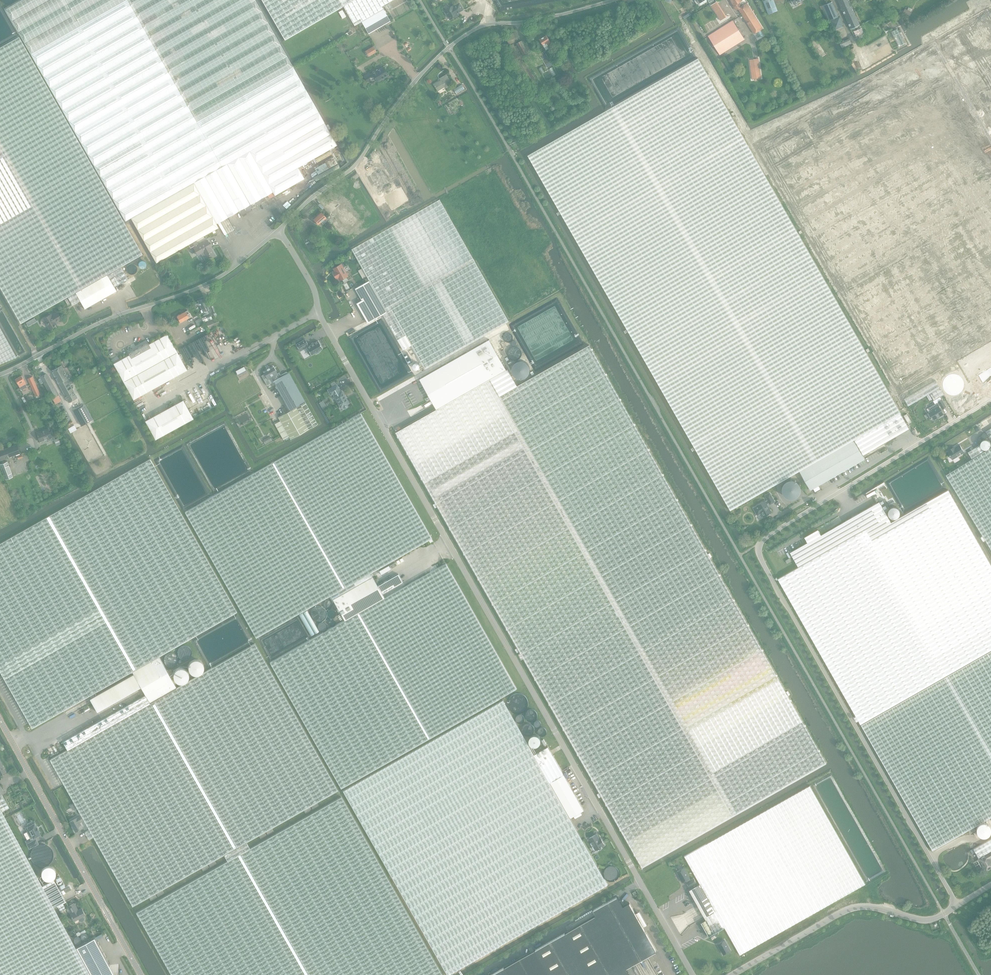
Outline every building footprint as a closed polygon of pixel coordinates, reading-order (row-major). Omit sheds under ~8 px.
[(5,9),(125,221),(131,218),(224,165),(318,111),(255,0),(21,0),(5,9)] [(285,40),(343,6),(354,0),(262,0),(285,40)] [(343,6),(354,25),(361,21),(383,9),(381,6),(392,0),(354,0),(343,6)] [(738,8),(754,34),(762,28),(746,3),(741,6),(738,2),(741,0),(729,0),(733,6),(733,5),(736,10),(738,8)] [(762,0),(768,14),(777,10),(773,0),(763,0),(762,0)] [(859,24),(849,0),(838,0),(851,29),(859,24)] [(829,20),(838,16),(831,1),(822,5),(829,20)] [(720,20),(726,17),(716,2),(711,5),(720,20)] [(390,3),(384,6),(387,11),(393,8),(390,3)] [(459,3),(453,7),(453,6),(445,10),(445,11),(444,12),(447,16),(448,15),(450,19),(458,15),(457,13),(459,11),(460,12),(463,10),(459,3)] [(753,145),(899,394),(956,361),(990,340),(990,6),(990,5),(922,46),(914,50),(869,77),(753,145)] [(903,12),(910,16),(912,12),(911,11),(912,9),(908,7),(907,9),(905,8),(903,12)] [(383,9),(361,21),(368,34),(390,21),(383,9)] [(834,30),(844,26),(840,16),(830,20),(834,30)] [(720,54),(744,39),(733,20),(708,35),(720,54)] [(897,29),(891,32),(899,46),(905,43),(897,29)] [(509,44),(518,40),(515,32),(505,36),(509,44)] [(550,48),(548,45),(551,43),(546,35),(539,39),(543,45),(546,50),(550,48)] [(0,47),(0,287),(20,323),(67,296),(121,266),(142,254),(124,222),(19,37),(0,47)] [(850,39),(840,44),(842,48),(842,47),(851,43),(850,39)] [(523,55),(528,52),(521,40),(517,43),(523,55)] [(373,46),(365,51),(368,56),(376,51),(373,46)] [(547,68),(552,65),(546,53),(541,56),(547,68)] [(569,132),(528,155),(630,334),(692,444),(730,510),(799,471),(854,439),(862,455),(909,428),(770,185),(698,58),(675,71),(607,110),(569,132)] [(752,79),(756,79),(761,78),(758,58),(749,59),(752,79)] [(384,78),(388,75),(383,67),(370,74),(369,73),(363,76),(366,81),(374,77),(376,81),(384,77),(384,78)] [(445,87),(451,84),(446,74),(440,78),(441,80),(434,84),(438,91),(445,86),(445,87)] [(457,93),(465,89),(462,85),(455,89),(457,93)] [(224,165),(131,218),(156,263),(188,245),(192,242),(219,228),(216,223),(239,211),(241,215),(251,210),(250,209),(265,200),(263,197),(272,191),(274,195),(304,179),(298,167),(337,145),(318,111),(224,165)] [(376,156),(372,159),(375,165),(372,166),(375,171),(385,166),(383,163),(386,161),(384,158),(385,158),(384,157),(383,155),(377,159),(376,156)] [(334,157),(320,165),(323,171),(337,163),(334,157)] [(384,173),(371,181),(379,196),(392,188),(389,183),(385,186),(382,181),(386,178),(384,173)] [(349,195),(340,201),(343,206),(348,203),(351,208),(352,207),(355,213),(357,212),(357,213),(358,212),(360,210),(357,205),(357,204),(356,201),(359,200),(358,198),(355,192),(354,191),(348,194),(349,195)] [(398,194),(387,200),(392,208),(403,202),(398,194)] [(351,249),(369,280),(387,312),(383,314),(403,350),(411,345),(425,368),(508,321),(439,199),(351,249)] [(324,219),(326,218),(321,212),(313,219),(318,224),(321,222),(323,224),(326,222),(324,219)] [(324,234),(317,237),(320,241),(319,242),(323,249),(335,242),(331,235),(326,238),(324,234)] [(207,240),(194,247),(198,255),(201,253),(203,257),(206,255),(208,259),(215,255),(209,245),(210,245),(207,240)] [(341,264),(333,268),(335,271),(333,272),(334,274),(334,275),(335,276),(335,277),(336,277),(337,279),(339,278),(340,280),(348,276),(341,264)] [(121,266),(67,296),(72,305),(80,300),(85,309),(116,291),(114,287),(128,279),(121,266)] [(369,280),(355,288),(362,300),(357,303),(368,323),(375,319),(383,314),(387,312),(369,280)] [(197,300),(193,302),(194,305),(199,303),(201,308),(203,312),(206,311),(206,310),(205,307),(208,305),(206,301),(204,297),(203,298),(202,297),(201,298),(201,299),(199,299),(197,300)] [(187,314),(189,313),(187,310),(177,316),(180,322),(188,317),(187,314)] [(51,314),(44,318),(49,329),(51,327),(52,328),(54,327),(55,326),(56,325),(55,322),(61,318),(58,312),(51,316),(51,314)] [(206,321),(206,323),(208,329),(220,324),(217,317),(206,321)] [(198,326),(203,323),(204,323),(201,318),(195,321),(198,326)] [(17,357),(0,327),(0,364),(17,357)] [(148,342),(128,353),(129,355),(114,363),(133,399),(187,370),(167,334),(149,344),(148,342)] [(307,343),(305,339),(296,344),(298,348),(302,346),(304,349),(307,347),(308,351),(307,351),(309,355),(310,354),(311,355),(315,352),(316,353),(320,351),(319,350),(322,348),(318,340),(309,346),(307,343)] [(489,339),(419,379),(436,409),(490,379),(499,396),(517,386),(508,369),(506,370),(489,339)] [(956,361),(968,382),(990,368),(990,340),(956,361)] [(436,409),(396,432),(642,866),(643,866),(644,865),(653,860),(659,857),(757,802),(760,800),(766,796),(775,791),(783,787),(789,783),(806,773),(809,771),(818,767),(826,762),(589,345),(517,386),(499,396),(490,379),(436,409)] [(407,352),(403,355),(409,364),(413,362),(407,352)] [(68,402),(77,397),(68,382),(70,381),(61,365),(51,370),(55,378),(55,379),(56,382),(57,381),(68,402)] [(262,375),(261,375),(263,379),(265,381),(267,385),(273,381),(275,385),(289,411),(278,417),(280,421),(274,424),(283,440),(289,436),(290,439),(309,429),(317,424),(289,372),(287,373),(286,371),(282,374),(281,374),(280,375),(280,374),(279,373),(279,372),(277,373),(273,367),(271,368),(269,369),(269,368),(267,370),(263,372),(264,373),(262,375)] [(55,404),(61,401),(46,373),(40,377),(41,378),(43,382),(55,404)] [(27,387),(25,384),(26,384),(21,375),(15,379),(20,387),(21,390),(27,387)] [(28,379),(35,396),(40,394),(32,377),(28,379)] [(904,398),(908,406),(930,393),(934,400),(944,394),(935,380),(904,398)] [(337,385),(327,390),(330,396),(332,394),(340,407),(342,407),(342,408),(343,408),(344,408),(345,408),(346,408),(347,407),(347,406),(347,405),(347,404),(348,403),(345,398),(344,396),(341,391),(339,392),(338,390),(339,390),(337,385)] [(946,406),(941,399),(938,402),(929,407),(929,410),(930,412),(928,413),(933,420),(937,418),(937,416),(939,415),(939,416),(943,413),(940,408),(941,407),(942,408),(946,406)] [(183,400),(169,408),(145,421),(155,439),(193,418),(183,400)] [(83,406),(73,411),(81,426),(85,424),(91,420),(83,406)] [(256,638),(330,595),(370,573),(431,538),(360,413),(185,512),(256,638)] [(48,428),(36,432),(39,440),(40,442),(47,439),(48,440),(52,439),(52,440),(54,440),(55,439),(52,431),(49,432),(48,428)] [(854,439),(799,471),(810,490),(811,490),(865,459),(862,455),(854,439)] [(17,444),(0,450),(0,460),(15,455),(16,456),(18,459),(22,457),(21,454),(20,454),(19,453),(20,453),(17,444)] [(984,452),(980,445),(973,449),(965,454),(969,461),(946,475),(990,548),(990,448),(984,452)] [(953,459),(964,452),(960,445),(955,447),(955,446),(948,450),(949,451),(948,452),(950,456),(951,455),(953,459)] [(132,671),(158,656),(237,612),(150,458),(0,543),(0,672),(32,728),(132,671)] [(12,476),(7,461),(0,464),(0,465),(5,479),(12,476)] [(951,495),(948,489),(891,522),(879,501),(825,532),(822,527),(808,534),(811,540),(789,552),(798,567),(863,530),(870,541),(951,495)] [(770,504),(774,501),(769,493),(765,495),(767,500),(765,501),(757,505),(757,506),(753,508),(757,515),(761,513),(763,517),(771,512),(767,505),(770,503),(770,504)] [(778,578),(860,723),(990,649),(990,566),(951,495),(870,541),(863,530),(778,578)] [(884,499),(879,501),(884,509),(888,506),(884,499)] [(384,598),(344,621),(270,663),(341,788),(516,689),(445,563),(384,598)] [(389,565),(379,571),(381,574),(391,569),(389,565)] [(330,595),(344,621),(384,598),(382,594),(403,582),(398,573),(377,585),(370,573),(330,595)] [(132,905),(224,854),(246,842),(337,790),(255,644),(176,687),(149,702),(145,694),(84,728),(62,741),(67,749),(49,759),(89,828),(84,831),(89,838),(93,836),(132,905)] [(861,724),(886,769),(932,850),(979,823),(990,816),(990,650),(861,724)] [(149,702),(176,687),(158,656),(132,671),(133,674),(89,698),(97,711),(141,687),(145,694),(149,702)] [(570,818),(538,763),(503,700),(343,791),(447,974),(607,884),(570,818)] [(552,755),(538,763),(570,818),(584,810),(552,755)] [(2,811),(9,807),(1,793),(3,792),(0,785),(0,808),(2,811)] [(700,883),(724,927),(740,954),(865,884),(810,785),(684,856),(700,883)] [(246,842),(224,854),(227,860),(136,912),(171,974),(442,974),(341,797),(249,848),(246,842)] [(75,948),(54,908),(42,885),(8,822),(2,811),(0,808),(0,974),(90,974),(75,948)] [(70,821),(71,823),(75,831),(82,827),(79,821),(82,819),(80,815),(70,821)] [(28,826),(25,828),(31,838),(33,840),(27,844),(29,848),(38,843),(36,839),(35,839),(34,837),(40,834),(34,823),(32,824),(31,822),(27,824),(28,826)] [(599,838),(596,834),(589,838),(596,850),(603,845),(604,844),(600,837),(599,838)] [(990,851),(990,850),(990,838),(973,848),(979,858),(990,851)] [(979,858),(979,859),(977,860),(981,867),(983,866),(985,870),(987,869),(988,869),(989,869),(989,868),(990,867),(990,862),(990,861),(990,862),(988,859),(990,857),(990,851),(979,858)] [(682,882),(689,878),(683,867),(676,871),(682,882)] [(65,887),(59,876),(54,879),(60,890),(65,887)] [(695,883),(692,878),(685,882),(688,887),(695,883)] [(54,879),(42,885),(53,907),(56,905),(57,906),(63,903),(66,901),(54,879)] [(713,933),(724,927),(700,883),(689,889),(713,933)] [(628,972),(626,968),(656,951),(629,902),(623,906),(617,896),(592,910),(595,915),(504,967),(489,974),(623,974),(628,972)] [(63,903),(57,906),(60,912),(66,909),(63,903)] [(83,916),(85,915),(81,908),(77,910),(74,903),(69,906),(72,913),(71,914),(74,921),(78,918),(79,920),(81,921),(82,921),(83,920),(84,919),(84,918),(83,916)] [(95,937),(75,948),(90,974),(115,974),(95,937)] [(723,954),(730,950),(724,940),(717,944),(723,954)]
